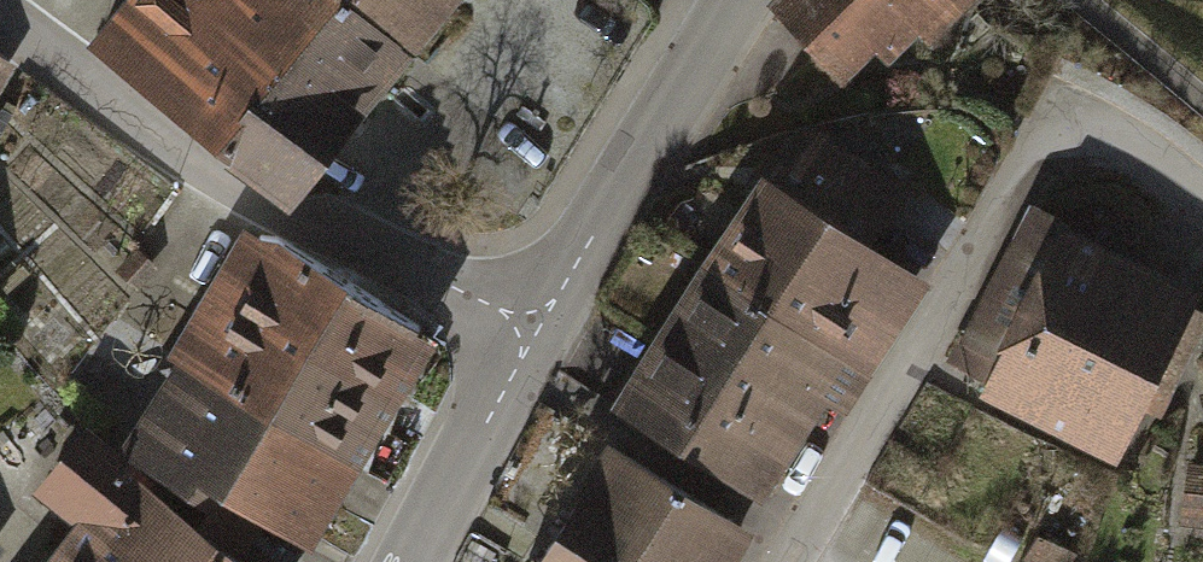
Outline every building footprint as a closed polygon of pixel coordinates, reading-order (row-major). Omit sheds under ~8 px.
[(98,44),(285,196),(405,49),(345,0),(134,0),(98,44)] [(405,49),(445,0),(345,0),(405,49)] [(777,12),(856,90),(879,66),(891,77),(925,42),(935,51),(986,0),(789,0),(777,12)] [(769,189),(630,412),(764,497),(828,398),(847,409),(898,333),(890,327),(912,290),(849,231),(866,203),(888,217),(906,188),(811,129),(769,189)] [(990,291),(1032,312),(1068,237),(1029,216),(990,291)] [(1009,359),(993,391),(1117,451),(1193,297),(1068,237),(1032,312),(1009,359)] [(253,238),(125,457),(252,557),(273,523),(320,554),(442,346),(253,238)] [(947,363),(993,391),(1009,359),(963,334),(947,363)] [(83,439),(49,484),(111,532),(87,561),(243,561),(83,439)] [(753,534),(613,449),(541,561),(737,561),(753,534)] [(1192,464),(1185,523),(1202,525),(1202,465),(1192,464)] [(1039,537),(1028,561),(1073,561),(1077,554),(1039,537)]
